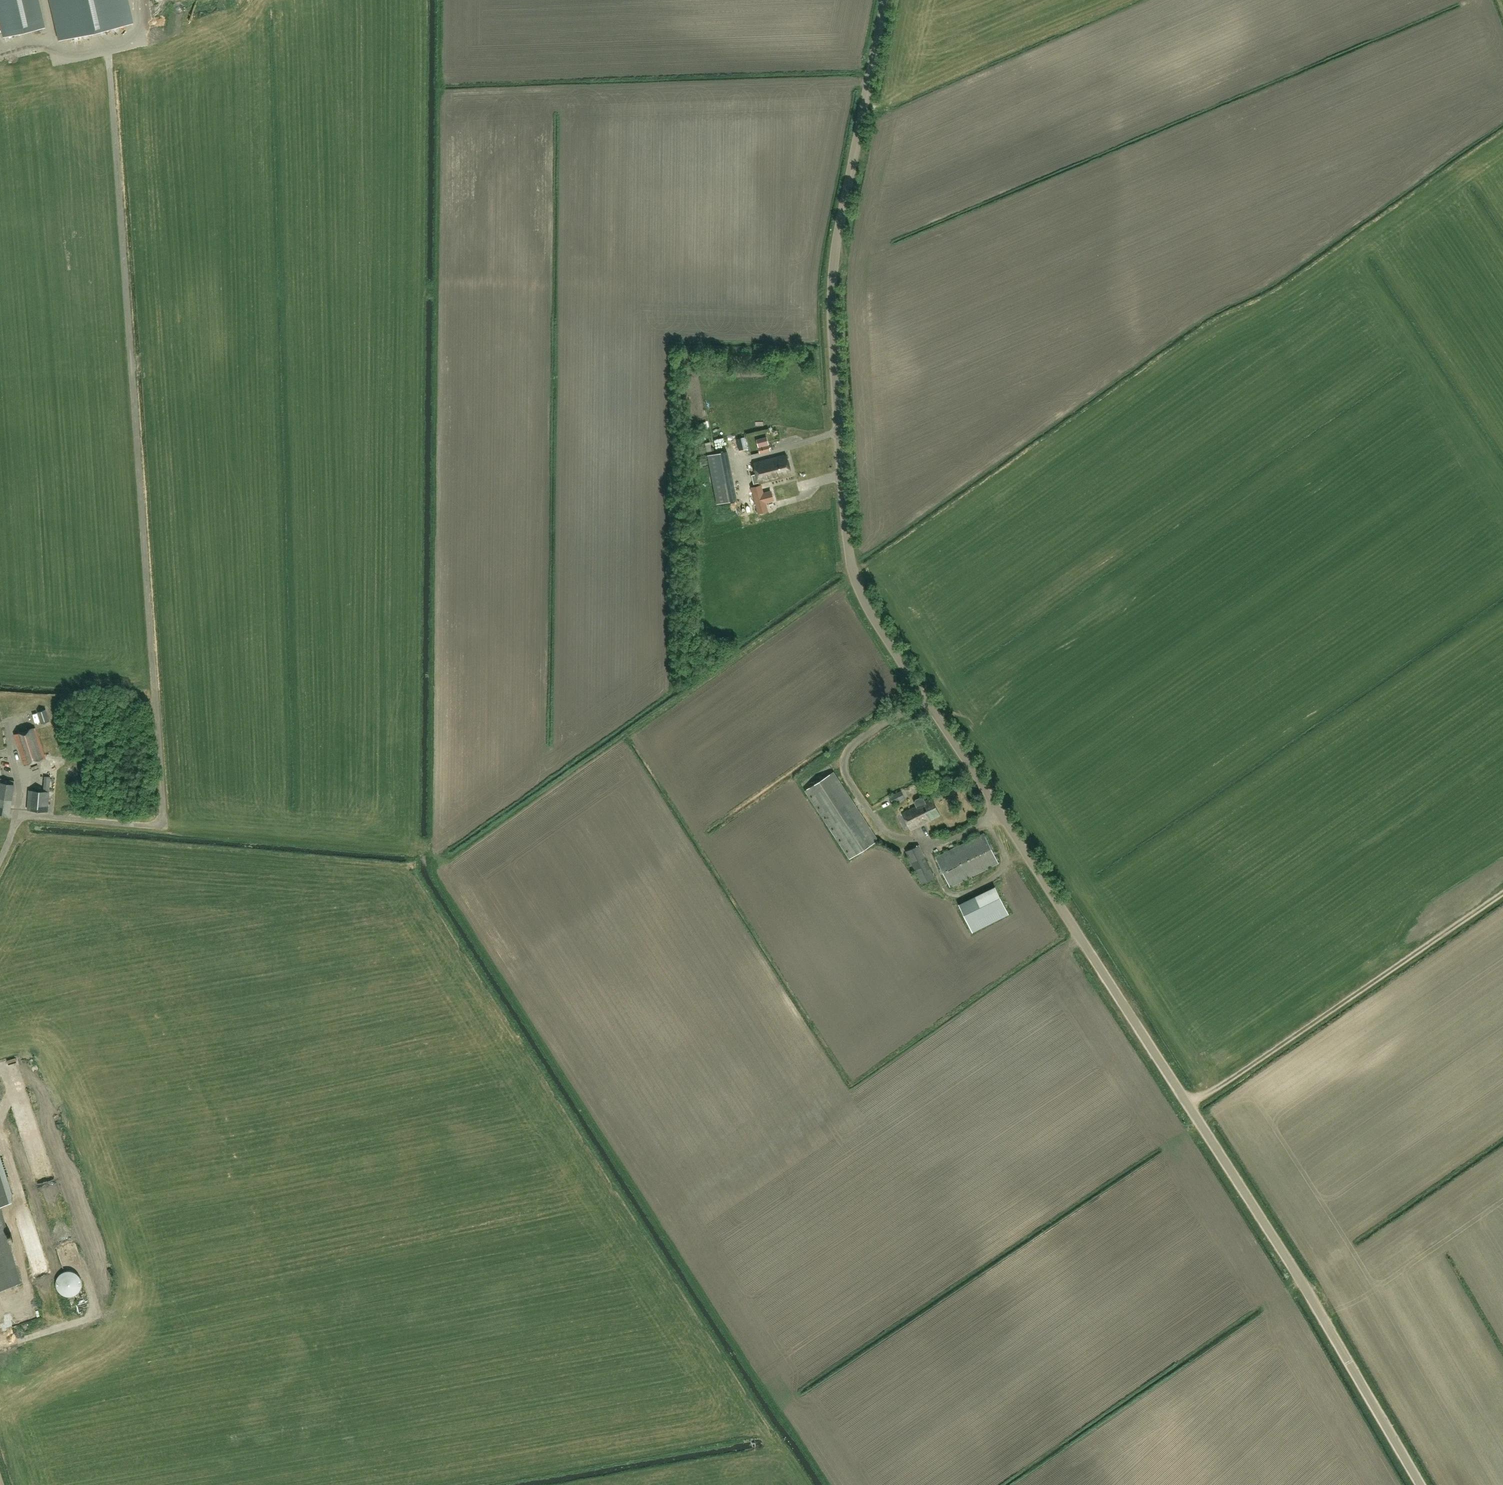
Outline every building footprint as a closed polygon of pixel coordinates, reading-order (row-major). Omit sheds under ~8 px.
[(5,36),(45,27),(38,0),(0,0),(0,14),(5,36)] [(737,500),(727,451),(707,455),(717,504),(737,500)] [(792,475),(787,455),(754,464),(756,474),(751,475),(754,484),(759,483),(759,484),(792,475)] [(756,494),(757,499),(759,506),(767,504),(771,503),(768,491),(764,492),(756,494)] [(49,721),(46,710),(38,712),(42,723),(49,721)] [(23,765),(44,759),(35,728),(13,734),(23,765)] [(805,791),(849,859),(878,840),(834,772),(805,791)] [(28,810),(48,812),(51,778),(46,777),(44,792),(30,791),(28,810)] [(8,815),(14,781),(3,779),(3,780),(0,779),(0,814),(8,815)] [(902,788),(891,793),(895,801),(906,796),(902,788)] [(932,798),(925,801),(923,798),(920,797),(915,799),(914,802),(916,805),(902,812),(910,829),(940,815),(932,798)] [(949,886),(998,862),(984,835),(936,858),(949,886)] [(905,852),(921,884),(935,878),(919,845),(905,852)] [(972,933),(1009,915),(997,890),(960,908),(972,933)] [(20,1282),(0,1218),(0,1289),(20,1282)] [(82,1285),(82,1284),(81,1279),(79,1276),(75,1273),(71,1271),(67,1271),(63,1273),(59,1276),(57,1279),(56,1284),(56,1285),(56,1286),(57,1288),(58,1289),(58,1291),(59,1292),(61,1293),(62,1294),(63,1295),(65,1296),(66,1296),(68,1296),(70,1296),(71,1296),(73,1296),(74,1295),(76,1294),(77,1293),(78,1292),(79,1291),(80,1290),(81,1288),(81,1287),(82,1286),(82,1285)] [(26,1310),(16,1312),(17,1320),(28,1318),(26,1310)]
